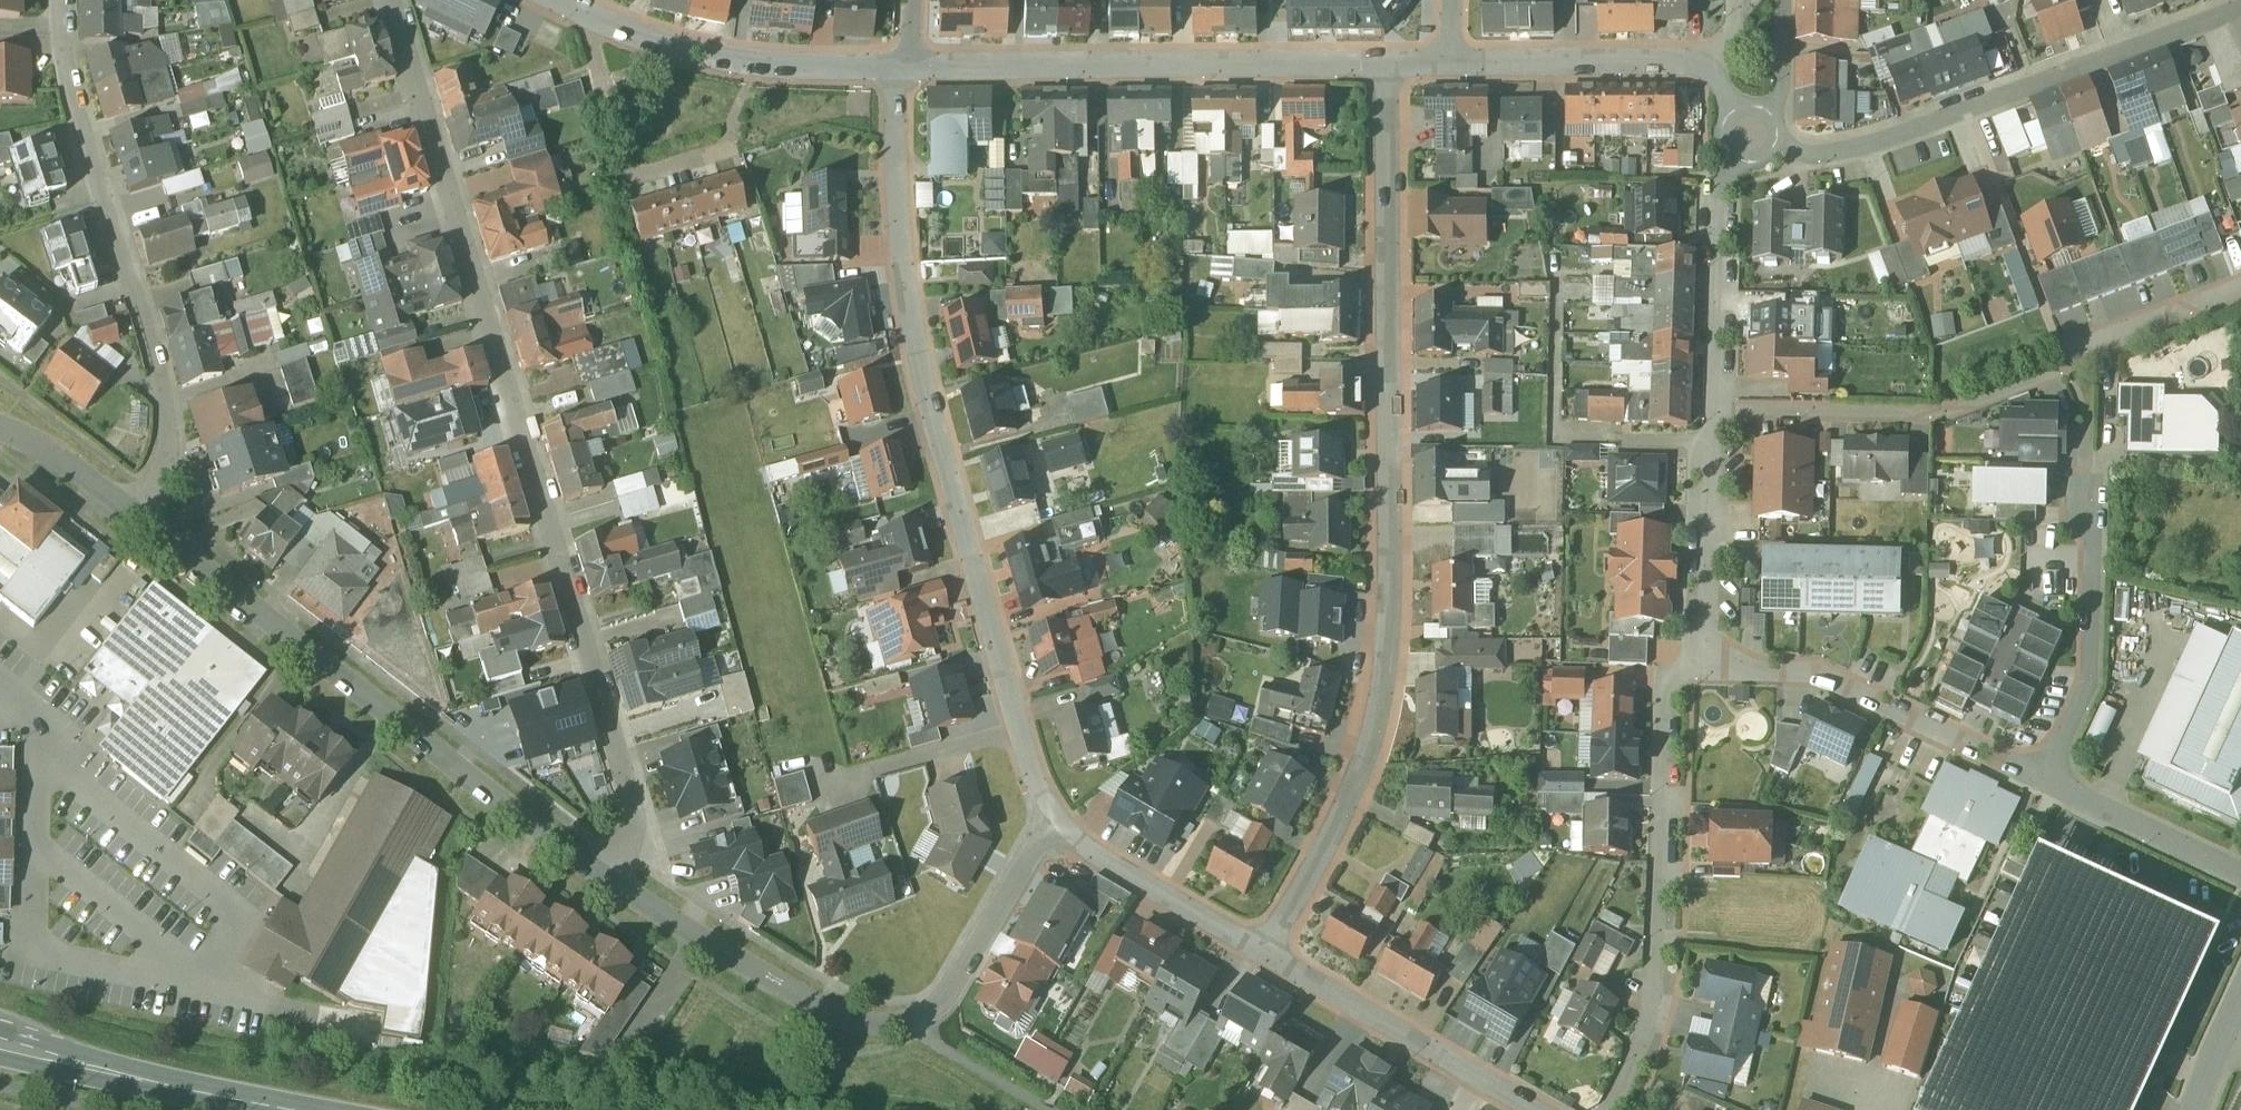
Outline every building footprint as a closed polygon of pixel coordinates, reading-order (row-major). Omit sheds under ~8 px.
[(20,18),(19,0),(0,0),(0,18),(20,18)] [(132,11),(133,11),(133,0),(84,0),(84,12),(85,12),(132,11)] [(283,2),(289,19),(315,11),(312,0),(288,0),(283,2)] [(501,0),(419,0),(415,8),(427,13),(422,23),(467,44),(472,34),(483,40),(501,0)] [(650,10),(688,17),(691,0),(652,0),(650,10)] [(688,17),(725,25),(730,0),(691,0),(688,17)] [(749,30),(780,33),(783,0),(752,0),(749,30)] [(780,33),(811,36),(815,1),(807,0),(783,0),(780,33)] [(939,2),(940,39),(972,39),(971,0),(956,0),(956,2),(939,2)] [(972,39),(1004,39),(1003,2),(987,2),(987,0),(971,0),(972,39)] [(1025,2),(1026,38),(1056,38),(1056,0),(1041,0),(1041,2),(1025,2)] [(1056,38),(1088,37),(1088,2),(1070,2),(1070,0),(1056,0),(1056,38)] [(1121,1),(1109,1),(1109,38),(1141,38),(1141,37),(1141,0),(1121,0),(1121,1)] [(1141,37),(1172,37),(1172,1),(1155,1),(1156,0),(1141,0),(1141,37)] [(1358,18),(1398,20),(1399,0),(1358,0),(1358,18)] [(1485,35),(1520,35),(1520,0),(1485,0),(1485,35)] [(1520,35),(1555,35),(1555,0),(1520,0),(1520,35)] [(1600,35),(1628,34),(1628,0),(1600,0),(1600,35)] [(1628,34),(1656,34),(1656,24),(1657,24),(1657,18),(1673,18),(1674,24),(1689,24),(1689,0),(1628,0),(1628,34)] [(1801,12),(1849,12),(1849,0),(1801,0),(1801,12)] [(2038,1),(2042,13),(2038,15),(2049,45),(2082,33),(2076,16),(2070,0),(2042,0),(2038,1)] [(2076,16),(2094,9),(2090,0),(2070,0),(2076,16)] [(2130,16),(2138,13),(2139,11),(2144,9),(2145,10),(2164,3),(2163,0),(2124,0),(2130,16)] [(1216,1),(1195,1),(1195,37),(1226,37),(1226,1),(1216,1)] [(1237,1),(1226,1),(1226,37),(1257,36),(1258,1),(1237,1)] [(1286,2),(1286,37),(1324,37),(1324,1),(1302,1),(1286,2)] [(837,3),(836,3),(834,37),(872,39),(873,4),(872,4),(852,3),(837,3)] [(199,7),(195,7),(200,32),(232,26),(225,4),(199,7)] [(132,11),(85,12),(85,42),(120,41),(120,36),(142,36),(141,19),(132,19),(132,11)] [(315,11),(289,19),(294,37),(320,29),(315,11)] [(1801,12),(1800,43),(1851,44),(1857,41),(1858,13),(1801,12)] [(380,20),(346,31),(322,38),(330,67),(355,59),(389,49),(380,20)] [(1969,23),(1941,33),(1959,84),(1987,74),(1969,23)] [(1892,28),(1862,39),(1868,52),(1878,48),(1897,41),(1892,28)] [(502,29),(494,47),(512,55),(520,38),(502,29)] [(225,49),(237,48),(234,30),(222,32),(225,49)] [(1936,55),(1927,32),(1911,37),(1932,94),(1959,84),(1941,33),(1940,33),(1947,51),(1936,55)] [(1911,37),(1905,39),(1903,39),(1897,41),(1878,48),(1881,59),(1887,59),(1904,104),(1932,94),(1911,37)] [(147,49),(126,55),(125,50),(90,60),(99,90),(160,72),(167,70),(165,61),(159,56),(150,59),(147,49)] [(389,49),(355,59),(358,69),(364,88),(365,87),(396,78),(396,79),(397,78),(389,49)] [(2168,54),(2139,65),(2156,109),(2168,105),(2171,114),(2187,108),(2180,88),(2168,54)] [(28,56),(0,57),(0,102),(29,101),(28,56)] [(1848,65),(1800,64),(1799,94),(1847,95),(1848,65)] [(2139,65),(2113,75),(2113,74),(2111,75),(2127,120),(2142,114),(2145,121),(2159,117),(2156,109),(2139,65)] [(470,68),(435,79),(448,122),(449,123),(555,91),(555,90),(550,75),(488,95),(489,98),(480,101),(470,68)] [(358,69),(337,76),(343,95),(365,88),(365,87),(364,88),(358,69)] [(222,95),(245,88),(240,71),(216,79),(222,95)] [(160,72),(99,90),(107,119),(161,103),(160,100),(172,97),(169,83),(163,85),(160,72)] [(217,81),(177,93),(181,106),(207,99),(221,95),(217,81)] [(2091,82),(2062,93),(2081,145),(2082,145),(2084,151),(2085,153),(2110,144),(2109,142),(2110,141),(2108,136),(2111,135),(2091,82)] [(2222,88),(2198,96),(2205,116),(2230,107),(2222,88)] [(1595,90),(1568,90),(1568,126),(1595,126),(1595,90)] [(1622,90),(1595,90),(1595,126),(1622,125),(1622,90)] [(1649,90),(1622,90),(1622,125),(1649,125),(1649,90)] [(1676,90),(1649,90),(1649,125),(1676,125),(1676,90)] [(555,91),(449,123),(448,122),(458,154),(520,135),(514,118),(520,112),(531,109),(533,114),(559,107),(555,91)] [(1459,91),(1427,91),(1428,127),(1438,127),(1459,127),(1459,91)] [(1490,91),(1459,91),(1459,127),(1469,127),(1490,127),(1490,91)] [(1258,92),(1227,93),(1227,128),(1227,158),(1241,158),(1243,158),(1243,135),(1237,135),(1237,128),(1258,128),(1258,92)] [(1324,92),(1287,92),(1287,127),(1288,127),(1303,127),(1303,130),(1323,130),(1323,127),(1325,127),(1324,92)] [(992,93),(932,94),(932,130),(933,130),(933,176),(966,175),(966,142),(993,142),(992,93)] [(1057,93),(1025,93),(1025,130),(1037,130),(1037,146),(1034,146),(1034,175),(1023,175),(1024,197),(1058,197),(1058,193),(1058,159),(1057,94),(1057,93)] [(1088,93),(1057,94),(1058,159),(1074,159),(1074,158),(1074,129),(1089,129),(1088,93)] [(1142,93),(1111,93),(1111,130),(1126,129),(1127,158),(1122,158),(1123,185),(1142,185),(1142,158),(1142,93)] [(1173,93),(1142,93),(1142,158),(1157,158),(1156,142),(1152,142),(1152,136),(1173,136),(1173,128),(1173,93)] [(1227,93),(1195,93),(1195,128),(1196,128),(1216,128),(1227,128),(1227,93)] [(2062,93),(2033,103),(2054,162),(2084,151),(2082,145),(2081,145),(2062,93)] [(1847,95),(1799,94),(1798,125),(1836,126),(1836,125),(1855,126),(1856,95),(1847,95)] [(207,99),(181,106),(185,120),(211,112),(207,99)] [(257,101),(247,103),(251,122),(261,120),(257,101)] [(1543,104),(1503,104),(1503,146),(1543,146),(1543,145),(1543,107),(1543,104)] [(347,106),(313,117),(317,132),(351,122),(347,106)] [(1556,107),(1543,107),(1543,145),(1556,145),(1556,107)] [(2017,112),(1994,121),(2010,161),(2032,151),(2017,112)] [(2197,114),(2187,118),(2194,139),(2205,136),(2197,114)] [(167,119),(112,135),(113,138),(121,165),(166,151),(162,139),(172,136),(167,119)] [(264,121),(242,128),(251,155),(273,148),(264,121)] [(351,122),(317,132),(320,147),(355,137),(351,122)] [(2212,133),(2221,155),(2240,147),(2240,140),(2235,124),(2212,133)] [(1275,127),(1263,127),(1263,148),(1275,148),(1275,127)] [(1303,127),(1288,127),(1288,147),(1288,159),(1288,178),(1315,178),(1315,157),(1303,157),(1303,130),(1303,127)] [(1459,127),(1438,127),(1438,157),(1459,157),(1459,127)] [(1469,127),(1459,127),(1459,157),(1473,157),(1473,140),(1469,140),(1469,127)] [(1216,128),(1196,128),(1197,136),(1197,156),(1200,156),(1213,156),(1213,141),(1216,141),(1216,128)] [(1227,128),(1216,128),(1216,141),(1213,141),(1213,156),(1213,158),(1227,158),(1227,128)] [(379,137),(342,148),(352,182),(388,171),(421,161),(413,133),(381,143),(379,137)] [(2131,163),(2122,137),(2110,141),(2109,142),(2110,144),(2118,167),(2131,163)] [(540,139),(505,149),(510,165),(544,155),(540,139)] [(59,140),(12,155),(33,221),(80,206),(59,140)] [(1695,141),(1679,141),(1680,169),(1694,169),(1695,141)] [(166,151),(121,165),(129,191),(128,191),(129,193),(162,184),(160,177),(181,171),(177,154),(167,157),(166,151)] [(2147,153),(2131,158),(2135,170),(2151,165),(2147,153)] [(245,185),(276,179),(271,154),(240,160),(245,185)] [(544,155),(510,165),(514,179),(550,168),(546,155),(544,155)] [(1184,156),(1169,157),(1169,182),(1184,182),(1185,182),(1184,156)] [(1197,156),(1184,156),(1185,182),(1184,182),(1184,187),(1200,187),(1200,156),(1197,156)] [(1459,157),(1438,157),(1438,179),(1459,179),(1459,157)] [(1473,157),(1459,157),(1459,179),(1473,179),(1473,157)] [(1074,158),(1074,159),(1058,159),(1058,193),(1080,192),(1080,158),(1074,158)] [(1157,158),(1142,158),(1142,185),(1142,187),(1143,188),(1143,194),(1155,194),(1155,178),(1157,178),(1157,158)] [(1227,158),(1213,158),(1213,186),(1227,185),(1227,158)] [(1241,158),(1227,158),(1227,185),(1242,185),(1241,158)] [(421,161),(388,171),(397,199),(398,199),(429,190),(421,161)] [(228,166),(200,175),(204,187),(205,187),(206,190),(212,188),(213,194),(234,187),(228,166)] [(550,168),(514,179),(518,191),(504,195),(504,196),(473,205),(482,234),(515,224),(512,214),(515,213),(518,223),(537,218),(562,210),(550,168)] [(352,182),(337,187),(341,198),(364,191),(369,209),(398,201),(398,199),(397,199),(388,171),(352,182)] [(162,184),(166,198),(204,187),(200,175),(200,172),(162,184)] [(1007,173),(986,173),(987,213),(1007,213),(1007,173)] [(1023,173),(1007,173),(1007,213),(1024,213),(1024,206),(1024,197),(1023,175),(1023,173)] [(735,177),(709,185),(719,219),(746,211),(735,177)] [(846,237),(844,183),(804,184),(806,238),(806,239),(846,237)] [(1973,183),(1948,192),(1947,188),(1938,191),(1957,241),(1967,237),(1971,238),(1985,233),(1991,231),(1985,215),(1973,183)] [(709,185),(683,193),(693,227),(719,219),(709,185)] [(1123,185),(1121,185),(1121,204),(1143,204),(1143,194),(1143,188),(1142,187),(1142,185),(1123,185)] [(920,186),(919,211),(936,212),(936,186),(920,186)] [(1533,191),(1493,191),(1493,214),(1536,213),(1533,191)] [(1938,191),(1920,198),(1921,202),(1900,210),(1912,242),(1918,258),(1923,256),(1946,247),(1948,244),(1957,241),(1938,191)] [(683,193),(658,200),(668,234),(693,227),(683,193)] [(1677,193),(1639,193),(1639,237),(1676,238),(1679,238),(1679,212),(1677,213),(1677,193)] [(1808,218),(1792,218),(1792,209),(1780,209),(1780,204),(1768,203),(1768,208),(1756,208),(1754,264),(1767,265),(1766,269),(1779,270),(1779,265),(1791,265),(1791,254),(1807,254),(1807,259),(1819,260),(1819,265),(1831,265),(1831,260),(1844,260),(1845,204),(1833,204),(1833,199),(1821,199),(1820,204),(1808,203),(1808,218)] [(658,200),(631,208),(641,242),(668,234),(658,200)] [(1343,201),(1299,200),(1298,249),(1298,253),(1341,254),(1343,254),(1343,232),(1342,232),(1342,202),(1344,202),(1343,201)] [(1101,232),(1100,201),(1085,201),(1085,232),(1101,232)] [(2091,201),(2078,204),(2087,240),(2100,237),(2091,201)] [(1483,207),(1448,207),(1448,202),(1413,202),(1413,241),(1446,241),(1446,245),(1484,245),(1483,207)] [(200,203),(182,208),(185,220),(186,220),(189,229),(205,223),(203,215),(204,215),(200,203)] [(242,203),(232,206),(239,226),(249,222),(242,203)] [(204,215),(203,215),(205,223),(207,230),(208,233),(209,236),(239,227),(239,226),(232,206),(204,215)] [(2067,207),(2027,221),(2043,263),(2083,248),(2067,207)] [(2018,246),(2003,209),(1985,215),(1991,231),(1985,233),(1993,255),(2018,246)] [(2225,253),(2211,215),(2195,221),(2210,259),(2225,253)] [(380,218),(355,226),(360,243),(382,236),(385,235),(380,218)] [(537,218),(518,223),(521,234),(540,228),(537,218)] [(2149,219),(2124,228),(2130,245),(2155,236),(2149,219)] [(145,250),(207,230),(205,223),(189,229),(186,220),(185,220),(140,234),(145,250)] [(2195,221),(2158,235),(2172,272),(2210,259),(2195,221)] [(515,224),(482,234),(491,262),(509,257),(510,260),(521,257),(520,253),(523,253),(524,252),(518,235),(515,224)] [(95,225),(44,241),(63,301),(114,284),(95,225)] [(521,234),(518,235),(524,252),(523,253),(523,254),(546,247),(540,228),(521,234)] [(207,230),(145,250),(150,267),(196,253),(191,238),(208,233),(207,230)] [(1629,234),(1603,232),(1602,247),(1628,249),(1629,236),(1629,234)] [(1230,234),(1231,261),(1276,260),(1276,233),(1230,234)] [(1003,255),(1003,235),(985,235),(985,255),(1003,255)] [(2130,245),(2120,249),(2134,287),(2172,272),(2158,235),(2155,236),(2130,245)] [(360,243),(348,246),(353,263),(387,252),(382,236),(360,243)] [(1676,238),(1639,237),(1629,236),(1628,249),(1628,251),(1651,252),(1652,253),(1676,253),(1676,238)] [(846,237),(806,239),(806,238),(792,238),(793,263),(851,261),(850,237),(846,237)] [(413,257),(391,263),(389,256),(366,263),(376,297),(455,274),(446,245),(432,249),(429,241),(410,246),(413,257)] [(1918,258),(1912,242),(1895,248),(1904,273),(1909,284),(1909,286),(1932,278),(1923,256),(1918,258)] [(1895,248),(1882,253),(1891,278),(1904,273),(1895,248)] [(1341,254),(1298,253),(1298,249),(1276,249),(1276,264),(1277,265),(1340,270),(1341,254)] [(2120,249),(2104,255),(2118,293),(2134,287),(2120,249)] [(1627,251),(1613,251),(1613,264),(1626,265),(1626,263),(1627,251)] [(1676,253),(1652,253),(1651,252),(1627,251),(1626,263),(1642,264),(1642,281),(1694,283),(1695,254),(1676,253)] [(2027,314),(2043,308),(2020,251),(2004,257),(2027,314)] [(2104,255),(2088,261),(2102,299),(2118,293),(2104,255)] [(1276,264),(1236,261),(1235,280),(1269,283),(1275,284),(1275,281),(1277,265),(1276,264)] [(2088,261),(2072,267),(2086,305),(2102,299),(2088,261)] [(1642,264),(1626,263),(1626,265),(1635,265),(1634,281),(1642,281),(1642,264)] [(224,266),(189,276),(194,293),(229,283),(224,266)] [(2072,267),(2039,279),(2054,317),(2086,305),(2072,267)] [(837,289),(834,268),(796,269),(798,296),(806,294),(837,289)] [(992,269),(962,271),(963,287),(992,285),(992,269)] [(1904,273),(1891,278),(1895,289),(1909,284),(1904,273)] [(455,274),(376,297),(367,300),(372,318),(375,327),(407,318),(429,311),(430,312),(463,302),(455,274)] [(1634,281),(1614,280),(1613,302),(1658,304),(1658,310),(1693,311),(1694,283),(1634,281)] [(508,320),(541,310),(532,281),(500,291),(508,320)] [(1291,281),(1275,281),(1275,284),(1269,283),(1269,293),(1291,293),(1291,281)] [(0,283),(0,342),(23,359),(38,340),(52,321),(0,283)] [(1551,285),(1521,285),(1521,300),(1552,300),(1551,285)] [(837,289),(806,294),(810,319),(843,314),(848,345),(871,342),(861,286),(837,289)] [(1054,291),(1056,317),(1076,315),(1074,290),(1054,291)] [(1359,290),(1325,290),(1325,296),(1313,296),(1313,293),(1291,293),(1269,293),(1269,315),(1282,316),(1299,318),(1300,318),(1359,317),(1359,290)] [(1044,291),(992,294),(992,308),(999,308),(1000,323),(1024,322),(1025,330),(1046,328),(1045,320),(1044,291)] [(1053,291),(1044,291),(1045,320),(1055,319),(1053,291)] [(216,293),(162,310),(171,342),(225,325),(216,293)] [(1829,296),(1793,295),(1792,312),(1803,313),(1803,324),(1818,325),(1828,315),(1829,296)] [(272,296),(234,308),(238,321),(246,319),(262,314),(275,310),(276,309),(272,296)] [(579,299),(541,310),(508,320),(516,346),(608,318),(604,306),(583,312),(579,299)] [(1453,302),(1420,303),(1420,329),(1504,329),(1504,314),(1479,314),(1479,311),(1459,311),(1458,314),(1453,314),(1453,302)] [(985,306),(946,315),(960,371),(999,362),(985,306)] [(1658,310),(1627,309),(1627,322),(1632,322),(1631,337),(1640,338),(1640,339),(1692,340),(1693,311),(1658,310)] [(275,310),(262,314),(270,339),(282,336),(275,310)] [(1792,312),(1754,311),(1753,345),(1803,346),(1803,324),(1803,313),(1792,312)] [(262,314),(246,319),(256,350),(272,345),(270,339),(262,314)] [(1937,340),(1959,337),(1955,315),(1934,318),(1937,340)] [(1300,318),(1299,318),(1282,316),(1282,339),(1326,338),(1326,344),(1359,343),(1359,317),(1300,318)] [(608,318),(516,346),(525,374),(557,365),(557,364),(580,357),(580,356),(590,353),(586,339),(618,329),(614,317),(608,318)] [(407,318),(375,327),(383,354),(415,345),(407,318)] [(171,342),(184,388),(223,376),(219,361),(239,355),(240,358),(257,353),(256,350),(246,319),(238,321),(225,325),(171,342)] [(113,321),(87,329),(94,351),(119,342),(113,321)] [(1420,329),(1419,329),(1419,357),(1453,356),(1453,347),(1477,347),(1477,357),(1504,357),(1504,329),(1420,329)] [(1640,339),(1612,338),(1611,338),(1612,350),(1625,351),(1624,365),(1623,365),(1623,366),(1691,368),(1692,340),(1640,339)] [(48,348),(38,340),(23,359),(34,367),(48,348)] [(1157,343),(1143,343),(1142,354),(1156,355),(1157,343)] [(113,378),(71,345),(45,378),(86,411),(113,378)] [(383,354),(381,355),(385,368),(420,358),(415,345),(383,354)] [(1803,346),(1753,345),(1752,378),(1792,379),(1814,380),(1814,378),(1815,346),(1803,346)] [(1304,346),(1264,346),(1264,360),(1277,360),(1304,361),(1304,346)] [(480,356),(424,373),(420,358),(385,368),(397,412),(404,410),(488,385),(480,356)] [(306,360),(281,369),(294,409),(319,401),(306,360)] [(1304,361),(1277,360),(1276,375),(1303,376),(1304,361)] [(1513,363),(1486,362),(1486,376),(1513,377),(1513,363)] [(613,363),(585,371),(589,385),(617,377),(613,363)] [(1623,366),(1614,366),(1614,378),(1639,379),(1638,395),(1690,397),(1691,368),(1623,366)] [(617,377),(589,385),(595,404),(635,392),(629,374),(617,378),(617,377)] [(820,375),(797,382),(801,397),(824,390),(820,375)] [(878,376),(841,385),(852,428),(889,418),(878,376)] [(1513,377),(1486,376),(1486,389),(1503,389),(1513,389),(1513,377)] [(1366,378),(1326,378),(1326,389),(1300,390),(1299,390),(1299,412),(1326,412),(1326,417),(1366,416),(1366,378)] [(1814,380),(1792,379),(1792,393),(1828,394),(1828,378),(1814,378),(1814,380)] [(1006,384),(966,394),(974,424),(973,424),(976,438),(978,438),(979,441),(1018,431),(1006,384)] [(1300,384),(1285,384),(1285,412),(1299,412),(1299,390),(1300,390),(1300,384)] [(488,385),(404,410),(409,425),(421,421),(425,433),(447,427),(449,433),(450,433),(449,427),(462,423),(464,429),(498,419),(488,385)] [(2166,389),(2119,388),(2118,420),(2129,420),(2128,456),(2220,459),(2221,420),(2203,401),(2166,400),(2166,389)] [(1463,389),(1421,390),(1421,413),(1420,413),(1420,433),(1461,433),(1461,416),(1463,416),(1463,389)] [(1486,389),(1485,389),(1485,416),(1503,416),(1503,389),(1486,389)] [(1513,389),(1503,389),(1503,416),(1513,416),(1513,389)] [(1103,390),(1067,400),(1074,427),(1111,417),(1103,390)] [(249,394),(192,413),(205,452),(208,451),(262,434),(249,394)] [(1591,394),(1578,394),(1576,422),(1590,422),(1591,395),(1591,394)] [(1638,395),(1631,395),(1631,396),(1591,395),(1590,422),(1630,424),(1689,427),(1690,397),(1638,395)] [(2029,409),(2028,418),(2004,418),(2003,452),(2023,453),(2057,454),(2065,454),(2066,426),(2057,426),(2058,409),(2029,409)] [(610,410),(575,421),(574,420),(542,430),(550,458),(584,448),(618,438),(610,410)] [(262,434),(208,451),(223,497),(273,480),(285,477),(284,474),(270,431),(262,434)] [(449,434),(431,440),(438,463),(464,455),(457,431),(450,433),(449,433),(449,434)] [(656,441),(660,458),(680,453),(675,436),(656,441)] [(1079,437),(1045,447),(1053,472),(1087,463),(1079,437)] [(1344,443),(1299,443),(1299,480),(1299,482),(1314,482),(1344,482),(1344,480),(1341,480),(1341,466),(1344,466),(1344,443)] [(1908,444),(1848,443),(1847,478),(1867,479),(1866,483),(1888,484),(1888,479),(1908,480),(1908,444)] [(1760,482),(1809,483),(1810,446),(1761,445),(1760,482)] [(584,448),(550,458),(564,504),(602,492),(599,481),(595,482),(584,448)] [(844,448),(820,455),(825,470),(848,464),(844,448)] [(897,448),(863,457),(863,459),(850,462),(861,502),(874,498),(874,500),(909,491),(897,448)] [(1503,448),(1468,448),(1468,464),(1504,464),(1503,448)] [(1600,449),(1566,448),(1566,462),(1600,463),(1600,449)] [(1023,452),(985,464),(999,513),(1037,501),(1023,452)] [(2057,454),(2023,453),(2023,466),(2056,467),(2057,454)] [(508,454),(474,464),(480,482),(481,482),(482,484),(489,510),(522,501),(508,454)] [(820,455),(797,462),(801,477),(825,470),(820,455)] [(1928,485),(1906,484),(1906,497),(1929,498),(1930,459),(1928,459),(1928,485)] [(1455,461),(1420,461),(1420,505),(1456,505),(1456,500),(1456,476),(1455,461)] [(1665,462),(1613,461),(1612,503),(1664,504),(1665,462)] [(310,465),(284,474),(285,477),(273,480),(277,494),(288,490),(315,481),(310,465)] [(1488,477),(1456,476),(1456,500),(1488,500),(1488,477)] [(642,477),(614,485),(619,500),(646,492),(642,477)] [(2047,480),(1988,479),(1976,479),(1975,506),(1988,506),(1988,507),(1998,507),(2038,508),(2046,508),(2047,498),(2047,480)] [(1299,480),(1275,480),(1275,495),(1289,495),(1314,495),(1314,482),(1299,482),(1299,480)] [(1808,520),(1809,483),(1760,482),(1759,519),(1808,520)] [(482,484),(432,499),(437,514),(448,511),(451,522),(489,510),(482,484)] [(17,488),(7,501),(2,508),(0,506),(0,532),(33,558),(49,537),(61,522),(17,488)] [(277,494),(260,499),(279,512),(276,516),(288,527),(306,504),(288,490),(277,494)] [(1314,495),(1289,495),(1289,523),(1313,522),(1313,510),(1340,510),(1340,495),(1314,495)] [(522,501),(489,510),(497,536),(497,538),(530,529),(522,501)] [(2038,508),(1998,507),(1997,523),(2037,524),(2038,508)] [(489,510),(451,522),(458,547),(497,536),(489,510)] [(1340,510),(1313,510),(1313,522),(1313,540),(1313,552),(1349,552),(1349,510),(1340,510)] [(276,516),(268,511),(254,529),(250,526),(239,539),(244,543),(241,546),(274,572),(301,536),(288,527),(276,516)] [(1084,513),(1053,521),(1057,536),(1062,534),(1062,533),(1087,526),(1084,513)] [(331,515),(315,520),(314,520),(309,527),(300,538),(321,554),(335,537),(344,526),(331,515)] [(1289,523),(1287,523),(1287,540),(1313,540),(1313,522),(1289,523)] [(630,524),(619,527),(621,533),(629,530),(629,531),(632,530),(630,524)] [(918,524),(881,534),(887,557),(893,577),(895,576),(911,572),(913,576),(927,572),(926,568),(930,567),(918,524)] [(860,525),(834,532),(839,549),(865,542),(860,525)] [(1087,526),(1062,533),(1062,534),(1066,549),(1092,541),(1087,526)] [(1498,558),(1497,526),(1455,527),(1456,571),(1472,571),(1472,572),(1475,572),(1474,558),(1498,558)] [(609,534),(576,544),(585,573),(618,563),(614,552),(634,546),(629,531),(629,530),(621,533),(609,537),(609,534)] [(1669,532),(1623,530),(1622,557),(1612,557),(1611,578),(1622,578),(1621,620),(1627,620),(1626,637),(1626,640),(1649,640),(1655,641),(1656,625),(1665,625),(1665,622),(1670,620),(1670,608),(1666,606),(1667,580),(1677,581),(1678,562),(1668,562),(1669,532)] [(33,558),(0,532),(0,599),(33,558)] [(1551,536),(1537,535),(1536,552),(1550,553),(1551,536)] [(34,629),(85,564),(49,537),(33,558),(0,599),(0,602),(34,629)] [(335,537),(321,554),(298,584),(343,620),(363,595),(345,582),(363,559),(335,537)] [(1045,538),(1008,549),(1026,611),(1085,594),(1084,591),(1087,586),(1082,569),(1077,566),(1076,563),(1053,570),(1045,538)] [(618,563),(585,573),(593,601),(626,591),(625,589),(681,572),(673,546),(637,557),(618,563)] [(634,546),(614,552),(618,563),(637,557),(634,546)] [(1287,558),(1251,552),(1248,568),(1249,568),(1276,572),(1287,574),(1287,558)] [(887,557),(865,563),(864,557),(840,563),(849,594),(857,592),(894,581),(893,577),(887,557)] [(1315,557),(1287,557),(1287,558),(1287,574),(1314,575),(1315,557)] [(1834,558),(1770,557),(1768,609),(1833,610),(1834,558)] [(1899,560),(1834,558),(1833,610),(1898,612),(1898,587),(1903,587),(1903,579),(1898,579),(1899,560)] [(482,559),(452,568),(457,583),(487,573),(482,559)] [(1276,572),(1249,568),(1248,568),(1246,593),(1253,594),(1253,596),(1274,598),(1276,574),(1276,572)] [(1456,571),(1437,571),(1437,616),(1442,616),(1442,631),(1468,631),(1468,629),(1496,629),(1496,607),(1473,608),(1472,572),(1472,571),(1456,571)] [(487,573),(457,583),(463,601),(493,592),(487,573)] [(1294,575),(1276,574),(1274,598),(1274,607),(1291,609),(1293,593),(1294,575)] [(1303,576),(1294,575),(1293,593),(1301,593),(1303,576)] [(894,581),(857,592),(861,604),(899,594),(895,576),(893,577),(894,581)] [(697,579),(674,586),(679,605),(703,598),(697,579)] [(1479,582),(1479,606),(1494,606),(1494,582),(1479,582)] [(938,583),(904,593),(907,605),(920,602),(924,615),(945,608),(938,583)] [(514,595),(471,608),(476,624),(449,632),(454,647),(460,645),(489,637),(556,616),(548,587),(515,597),(514,595)] [(261,675),(152,589),(91,666),(119,687),(142,705),(133,717),(104,754),(162,800),(261,675)] [(1756,593),(1745,592),(1744,603),(1755,604),(1756,593)] [(1346,595),(1306,593),(1302,644),(1323,646),(1322,652),(1335,653),(1335,646),(1343,647),(1346,595)] [(703,598),(679,605),(685,623),(716,614),(710,595),(703,598)] [(2012,614),(1985,601),(1943,689),(2022,726),(2064,639),(2028,622),(2030,616),(2015,609),(2012,614)] [(907,605),(874,615),(872,616),(871,618),(871,619),(872,620),(876,636),(877,637),(878,638),(879,639),(880,640),(882,639),(886,655),(906,649),(909,658),(934,651),(924,615),(920,602),(907,605)] [(1116,605),(1090,612),(1094,625),(1102,623),(1103,629),(1109,631),(1110,631),(1113,626),(1112,620),(1119,618),(1116,605)] [(1767,617),(1755,617),(1755,610),(1743,610),(1743,632),(1754,633),(1754,639),(1766,639),(1767,617)] [(556,616),(489,637),(494,653),(494,654),(497,663),(516,658),(531,654),(531,655),(565,645),(557,616),(556,616)] [(1089,621),(1068,627),(1067,625),(1032,635),(1045,678),(1071,670),(1079,668),(1078,667),(1100,661),(1098,653),(1100,652),(1095,636),(1093,636),(1089,621)] [(2172,771),(2153,763),(2143,783),(2240,828),(2240,638),(2234,635),(2172,771)] [(1649,640),(1626,640),(1626,637),(1611,636),(1610,665),(1648,667),(1649,640)] [(489,637),(460,645),(465,662),(494,653),(489,637)] [(661,643),(644,648),(618,656),(622,669),(614,672),(619,688),(693,666),(699,664),(691,637),(662,646),(661,643)] [(1506,642),(1460,643),(1460,653),(1479,653),(1480,670),(1506,670),(1506,642)] [(1460,643),(1446,643),(1446,653),(1438,653),(1438,670),(1480,670),(1479,653),(1460,653),(1460,643)] [(516,658),(497,663),(494,654),(480,658),(482,668),(488,687),(521,677),(516,658)] [(1100,661),(1078,667),(1079,668),(1071,670),(1077,689),(1096,684),(1096,683),(1105,678),(1100,661)] [(693,666),(619,688),(628,718),(663,708),(662,706),(702,694),(693,666)] [(959,672),(912,685),(924,733),(925,735),(938,731),(972,722),(959,672)] [(1556,673),(1546,673),(1545,706),(1557,707),(1557,700),(1556,700),(1556,673)] [(1585,673),(1556,673),(1556,700),(1557,700),(1585,700),(1585,673)] [(744,675),(718,682),(729,720),(755,712),(744,675)] [(898,675),(864,684),(868,700),(903,690),(898,675)] [(1340,683),(1307,675),(1302,696),(1297,714),(1293,729),(1326,737),(1340,683)] [(521,677),(488,687),(492,700),(525,690),(521,677)] [(1116,679),(1086,688),(1090,702),(1120,694),(1116,679)] [(1457,686),(1421,686),(1421,741),(1457,741),(1458,740),(1457,716),(1457,686)] [(1302,696),(1268,687),(1260,715),(1274,718),(1276,709),(1297,714),(1302,696)] [(1633,688),(1598,687),(1597,736),(1632,736),(1633,688)] [(594,744),(578,690),(551,698),(551,697),(536,701),(536,702),(509,710),(525,764),(594,744)] [(1232,724),(1238,703),(1215,696),(1209,717),(1232,724)] [(482,707),(484,716),(501,711),(498,702),(482,707)] [(2104,756),(2121,709),(2104,703),(2087,749),(2104,756)] [(271,705),(233,754),(255,772),(260,766),(294,723),(271,705)] [(1862,728),(1819,707),(1807,732),(1802,743),(1804,744),(1833,757),(1832,760),(1847,767),(1856,746),(1854,745),(1862,728)] [(1096,710),(1058,720),(1065,745),(1064,745),(1070,767),(1071,766),(1071,768),(1109,758),(1110,764),(1135,757),(1129,738),(1106,744),(1096,710)] [(1471,716),(1457,716),(1458,740),(1471,740),(1471,716)] [(352,760),(298,718),(294,723),(260,766),(314,809),(352,760)] [(1293,731),(1254,719),(1250,735),(1266,740),(1291,747),(1293,731)] [(1807,732),(1800,729),(1778,726),(1777,748),(1772,768),(1789,775),(1804,744),(1802,743),(1807,732)] [(718,727),(679,739),(684,753),(710,745),(710,747),(723,743),(718,727)] [(938,731),(925,735),(924,733),(907,738),(911,752),(941,744),(938,731)] [(1597,736),(1595,736),(1594,779),(1637,780),(1639,737),(1632,736),(1597,736)] [(1291,747),(1266,740),(1258,751),(1272,759),(1272,758),(1290,768),(1299,750),(1291,747)] [(684,753),(664,759),(668,772),(661,774),(666,792),(719,775),(710,747),(710,745),(684,753)] [(13,913),(13,862),(14,826),(14,786),(14,753),(0,753),(0,912),(13,913)] [(1869,753),(1849,808),(1864,813),(1883,759),(1869,753)] [(1290,768),(1272,758),(1272,759),(1246,803),(1287,827),(1313,781),(1290,768)] [(1205,790),(1160,763),(1157,769),(1153,767),(1145,781),(1148,783),(1146,788),(1134,781),(1113,818),(1164,848),(1185,811),(1191,814),(1205,790)] [(2020,803),(1946,768),(1926,810),(1933,813),(1911,859),(1935,869),(1934,870),(1968,886),(1990,841),(2000,846),(2020,803)] [(804,774),(774,782),(782,812),(812,804),(804,774)] [(719,775),(666,792),(671,809),(678,806),(682,819),(702,813),(728,805),(728,804),(719,775)] [(1454,779),(1410,776),(1408,816),(1452,819),(1452,814),(1454,790),(1454,779)] [(376,778),(299,914),(282,904),(263,936),(281,946),(276,955),(270,964),(297,979),(345,1006),(347,1002),(424,866),(450,820),(376,778)] [(971,784),(932,795),(938,794),(945,819),(978,810),(971,784)] [(1495,793),(1454,790),(1452,814),(1494,817),(1495,793)] [(1584,796),(1548,796),(1547,812),(1584,813),(1584,796)] [(1238,808),(1220,797),(1207,818),(1226,830),(1238,808)] [(219,798),(194,830),(215,846),(233,823),(234,823),(240,815),(219,798)] [(728,805),(702,813),(706,827),(744,816),(740,800),(728,804),(728,805)] [(870,806),(807,828),(819,863),(845,854),(882,841),(870,806)] [(1743,807),(1717,806),(1716,819),(1743,820),(1743,807)] [(1630,810),(1589,809),(1589,810),(1590,810),(1589,854),(1607,854),(1607,856),(1629,856),(1630,810)] [(978,810),(945,819),(947,826),(941,828),(945,840),(928,869),(963,889),(988,846),(978,810)] [(1716,819),(1715,820),(1714,842),(1771,843),(1772,824),(1760,821),(1743,820),(1716,819)] [(736,840),(753,835),(749,820),(732,825),(736,840)] [(234,823),(233,823),(215,846),(275,894),(294,869),(234,823)] [(1436,837),(1411,825),(1404,838),(1430,851),(1436,837)] [(1242,849),(1227,840),(1208,873),(1247,896),(1265,863),(1259,859),(1273,836),(1255,826),(1242,849)] [(734,874),(762,866),(753,835),(736,840),(692,852),(698,871),(711,867),(715,879),(734,874)] [(1771,843),(1714,842),(1713,864),(1715,864),(1742,865),(1771,866),(1771,843)] [(1911,859),(1871,842),(1844,905),(1907,932),(1907,933),(1950,952),(1963,920),(1921,902),(1934,870),(1935,869),(1911,859)] [(2039,859),(2015,847),(2000,877),(2024,889),(2039,859)] [(853,878),(845,854),(823,862),(831,886),(811,893),(823,929),(891,905),(880,868),(853,878)] [(503,881),(466,856),(459,867),(456,890),(483,908),(498,887),(499,887),(503,881)] [(781,861),(762,866),(734,874),(743,905),(744,905),(755,902),(761,900),(765,913),(794,905),(781,861)] [(1742,865),(1715,864),(1715,878),(1741,878),(1742,865)] [(424,866),(347,1002),(355,1006),(386,1012),(382,1035),(420,1042),(425,1018),(438,874),(424,866)] [(1134,897),(1097,875),(1090,887),(1113,900),(1112,901),(1126,909),(1134,897)] [(1411,889),(1388,876),(1380,889),(1397,899),(1397,900),(1403,903),(1411,889)] [(1090,887),(1080,881),(1071,897),(1072,898),(1073,897),(1103,914),(1099,920),(1101,921),(1112,901),(1113,900),(1090,887)] [(541,905),(512,885),(506,893),(499,887),(498,887),(483,908),(474,921),(502,940),(501,942),(518,954),(543,917),(536,913),(541,905)] [(1094,917),(1045,889),(1044,891),(1045,891),(1036,908),(1034,907),(1025,924),(1026,925),(1016,941),(1015,941),(1014,943),(1021,947),(1056,967),(1062,971),(1063,969),(1061,968),(1076,943),(1070,940),(1085,914),(1093,918),(1094,917)] [(1397,899),(1380,889),(1368,910),(1385,919),(1397,900),(1397,899)] [(1408,910),(1421,915),(1430,895),(1417,889),(1408,910)] [(2089,895),(2019,1046),(2048,1059),(2024,1109),(2123,1109),(2201,941),(2119,904),(2117,909),(2089,895)] [(755,902),(744,905),(746,910),(740,919),(759,931),(766,920),(759,915),(755,902)] [(1378,933),(1341,912),(1324,940),(1361,962),(1378,933)] [(555,914),(550,922),(543,917),(518,954),(535,966),(536,963),(563,982),(562,984),(562,985),(587,948),(579,942),(584,934),(555,914)] [(1597,923),(1576,963),(1592,972),(1606,946),(1629,958),(1636,944),(1597,923)] [(1422,924),(1409,947),(1399,941),(1379,973),(1427,1001),(1445,970),(1445,969),(1426,957),(1439,933),(1422,924)] [(1181,947),(1143,925),(1130,948),(1121,963),(1122,964),(1140,975),(1142,981),(1157,990),(1178,953),(1181,947)] [(281,946),(263,936),(258,945),(245,968),(289,993),(297,979),(270,964),(276,955),(281,946)] [(1115,939),(1096,972),(1112,982),(1122,964),(1121,963),(1130,948),(1115,939)] [(1489,945),(1482,940),(1476,949),(1483,954),(1489,945)] [(629,965),(600,945),(594,952),(587,948),(562,985),(579,996),(581,994),(609,1013),(633,978),(624,972),(629,965)] [(1471,946),(1451,976),(1466,986),(1486,956),(1483,954),(1476,949),(1471,946)] [(1892,959),(1835,946),(1811,1052),(1868,1065),(1892,959)] [(1056,967),(1021,947),(1010,967),(1042,985),(1041,986),(1044,988),(1056,967)] [(1217,976),(1178,953),(1157,990),(1148,1005),(1150,1006),(1151,1003),(1166,1012),(1170,1007),(1185,1015),(1180,1024),(1186,1027),(1195,1012),(1217,976)] [(1547,962),(1539,977),(1530,972),(1522,988),(1531,993),(1530,993),(1548,1003),(1565,971),(1547,962)] [(1010,967),(1004,963),(1000,971),(998,970),(997,971),(999,973),(991,987),(989,986),(988,987),(990,988),(981,1004),(984,1006),(984,1007),(985,1010),(986,1013),(988,1015),(990,1017),(992,1018),(996,1019),(1000,1018),(1002,1016),(1018,1025),(1041,986),(1042,985),(1010,967)] [(1756,976),(1710,965),(1702,999),(1722,1003),(1717,1024),(1756,1033),(1761,1011),(1749,1008),(1756,976)] [(1756,976),(1749,1008),(1761,1011),(1765,1012),(1773,980),(1756,976)] [(609,1013),(595,1033),(614,1046),(651,991),(633,978),(609,1013)] [(1250,980),(1221,1029),(1264,1054),(1284,1020),(1292,1005),(1250,980)] [(1618,1003),(1584,985),(1561,1029),(1598,1047),(1608,1029),(1605,1028),(1618,1003)] [(1504,1001),(1482,988),(1463,1021),(1501,1043),(1520,1010),(1519,1009),(1522,1004),(1507,995),(1504,1001)] [(1941,1017),(1904,1006),(1884,1068),(1922,1080),(1941,1017)] [(1186,1027),(1180,1024),(1165,1051),(1186,1063),(1206,1029),(1211,1022),(1195,1012),(1186,1027)] [(1323,1042),(1284,1020),(1264,1054),(1260,1060),(1277,1070),(1265,1091),(1288,1104),(1293,1095),(1323,1042)] [(1756,1033),(1717,1024),(1712,1045),(1693,1040),(1685,1074),(1731,1084),(1738,1052),(1751,1055),(1756,1033)] [(1225,1039),(1206,1029),(1186,1063),(1204,1074),(1225,1039)] [(614,1046),(595,1033),(594,1033),(579,1055),(617,1060),(623,1052),(614,1046)] [(1034,1033),(1021,1064),(1065,1082),(1078,1051),(1034,1033)] [(1353,1050),(1319,1109),(1320,1109),(1330,1093),(1351,1106),(1349,1109),(1375,1109),(1388,1086),(1395,1075),(1353,1050)] [(1081,1073),(1068,1090),(1087,1105),(1100,1088),(1081,1073)] [(1388,1086),(1375,1109),(1430,1109),(1388,1086)] [(1284,1109),(1303,1109),(1307,1103),(1293,1095),(1288,1104),(1284,1109)] [(1923,1098),(1919,1109),(1930,1109),(1933,1101),(1923,1098)]
